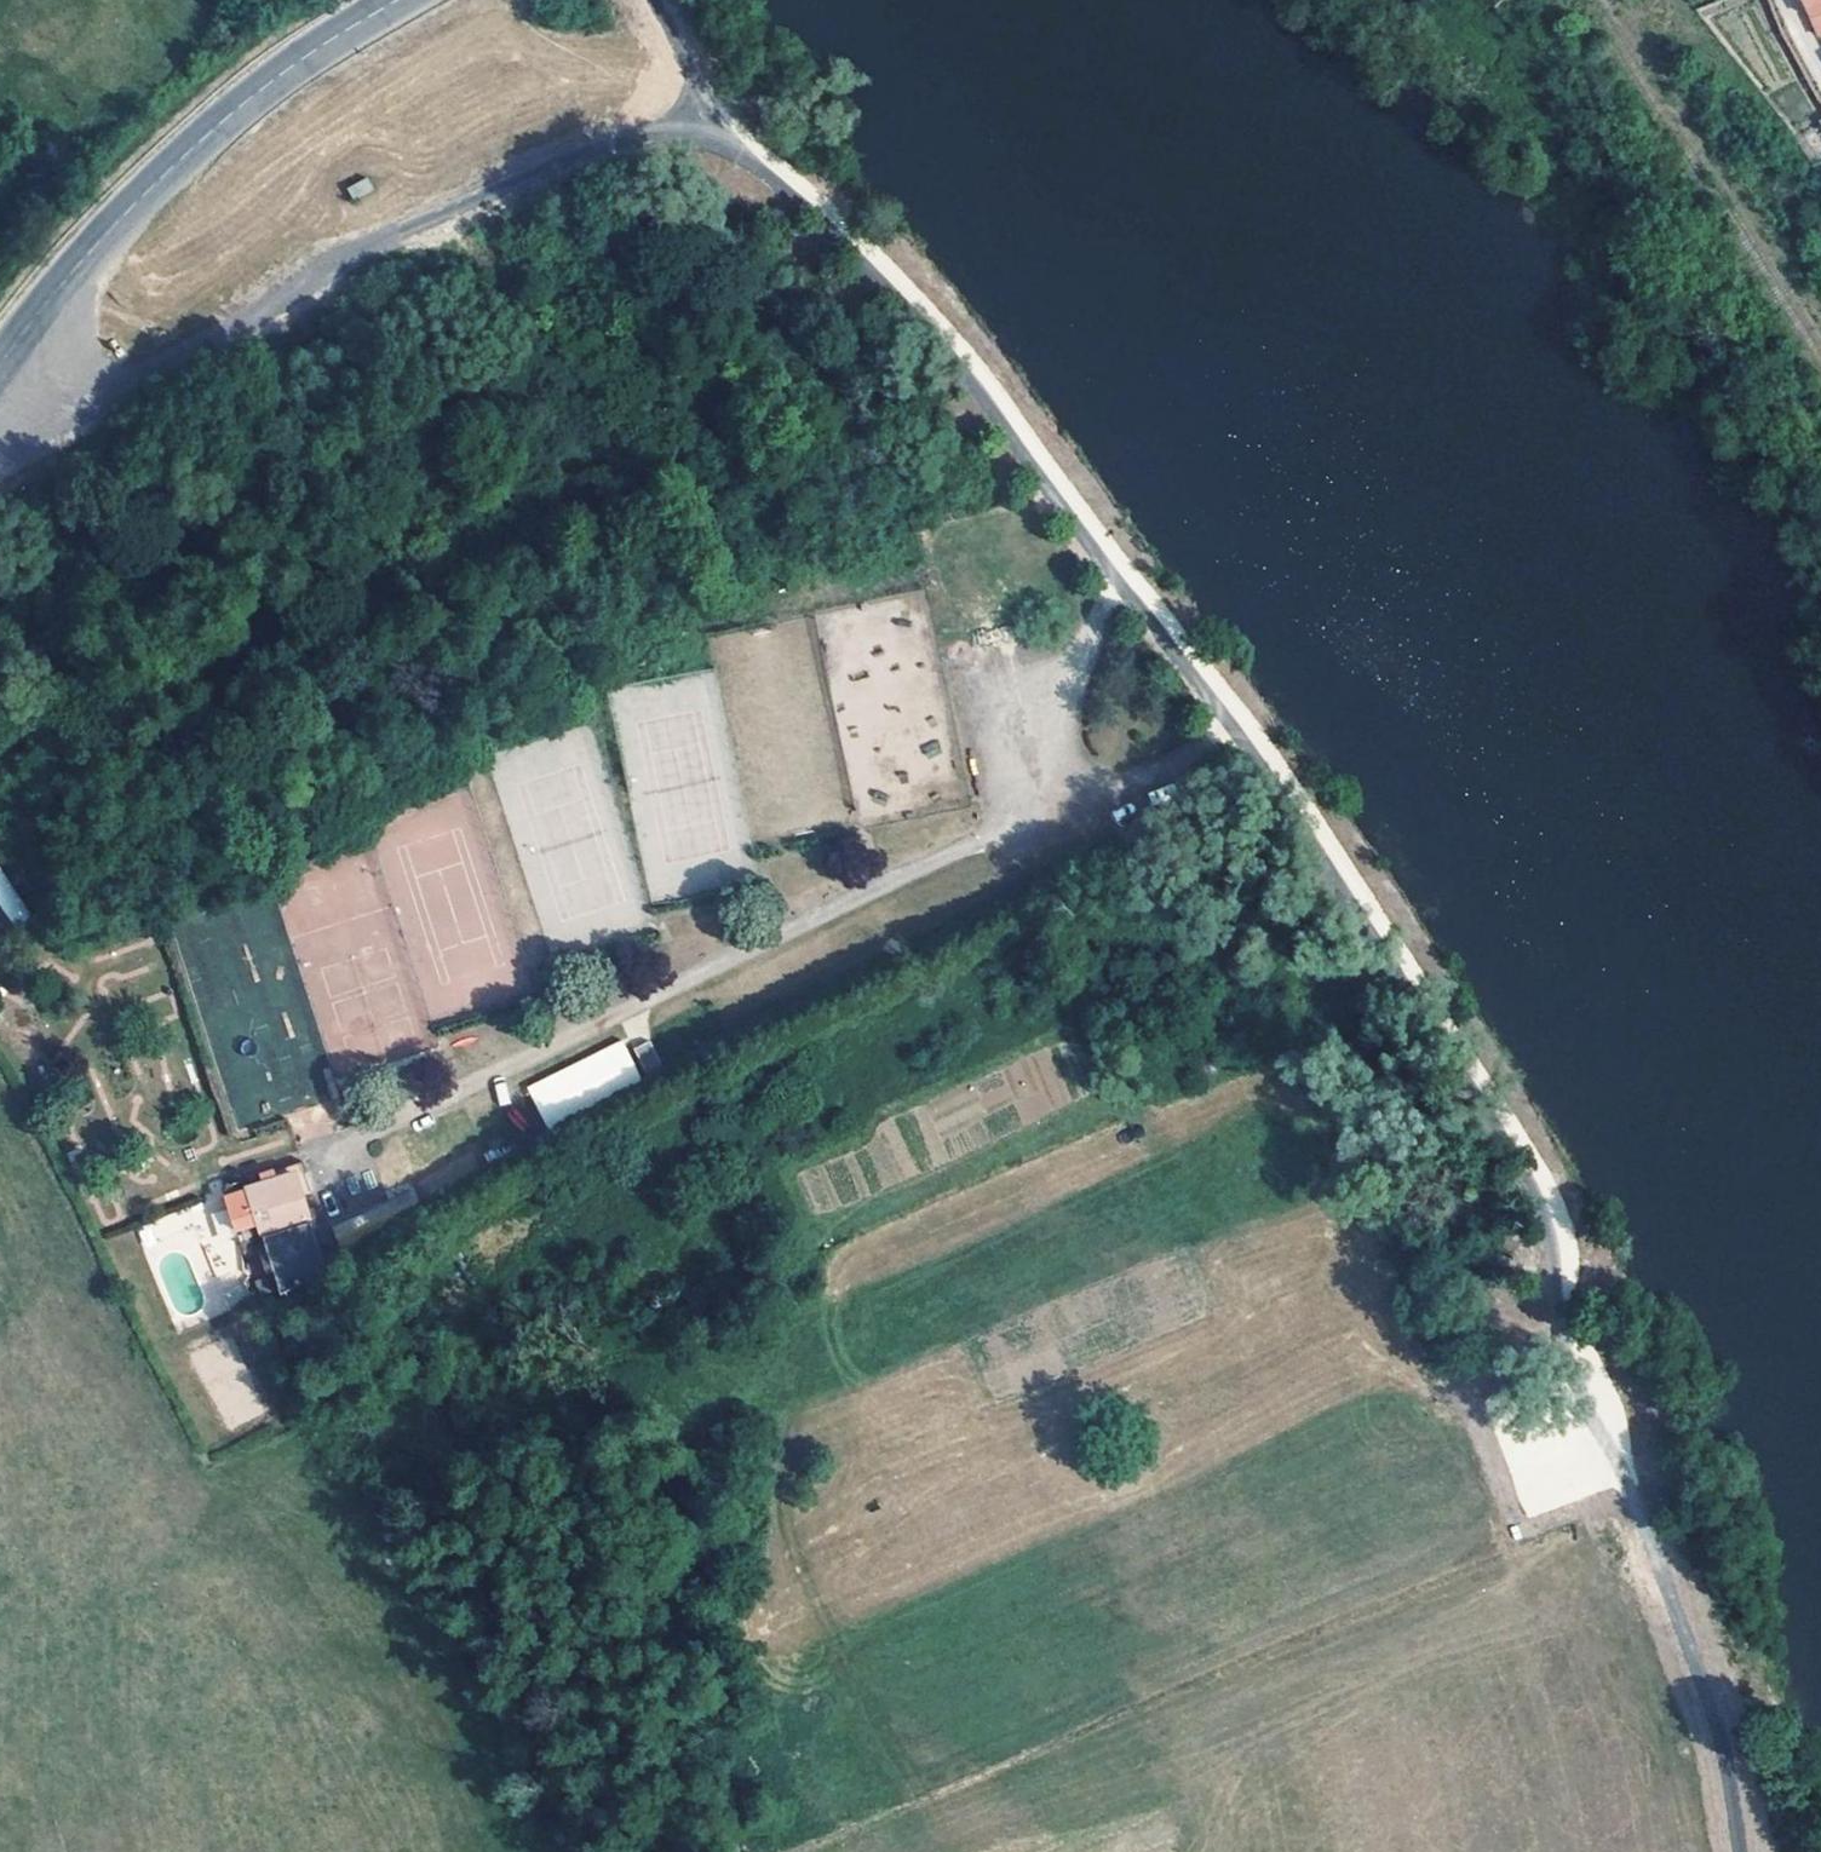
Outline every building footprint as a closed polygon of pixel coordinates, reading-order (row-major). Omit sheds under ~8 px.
[(1815,28),(1820,26),(1820,0),(1802,0),(1815,28)] [(8,924),(25,916),(0,867),(0,908),(8,924)] [(315,1014),(330,1008),(319,979),(305,985),(315,1014)] [(623,1040),(525,1084),(544,1126),(642,1082),(623,1040)] [(653,1040),(635,1045),(642,1073),(660,1069),(653,1040)] [(304,1165),(251,1182),(253,1192),(297,1178),(307,1175),(304,1165)] [(321,1190),(339,1239),(421,1210),(410,1180),(381,1191),(374,1171),(321,1190)] [(326,1269),(297,1178),(253,1192),(251,1182),(224,1190),(243,1247),(265,1240),(281,1291),(326,1269)]
